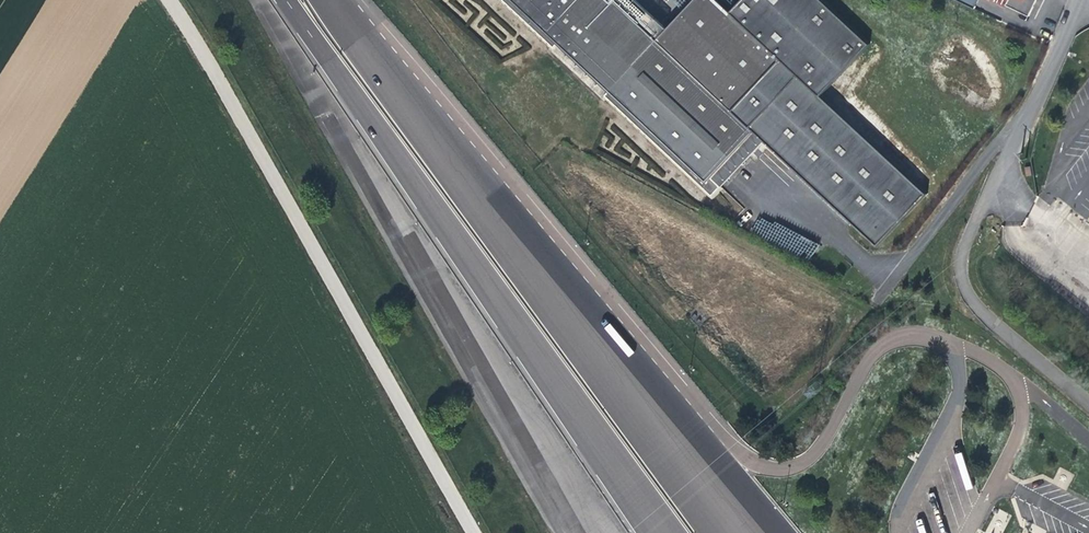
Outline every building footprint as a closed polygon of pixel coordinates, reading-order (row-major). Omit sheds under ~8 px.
[(551,50),(558,43),(609,91),(602,97),(713,200),(723,188),(712,177),(755,131),(878,247),(927,194),(821,95),(870,43),(824,0),(742,0),(732,12),(719,0),(694,0),(668,28),(657,39),(615,0),(498,0),(551,50)] [(638,0),(615,0),(657,39),(668,28),(638,0)] [(1006,5),(1029,16),(1034,6),(1031,5),(1033,1),(1036,2),(1037,0),(1008,0),(1006,5)]
